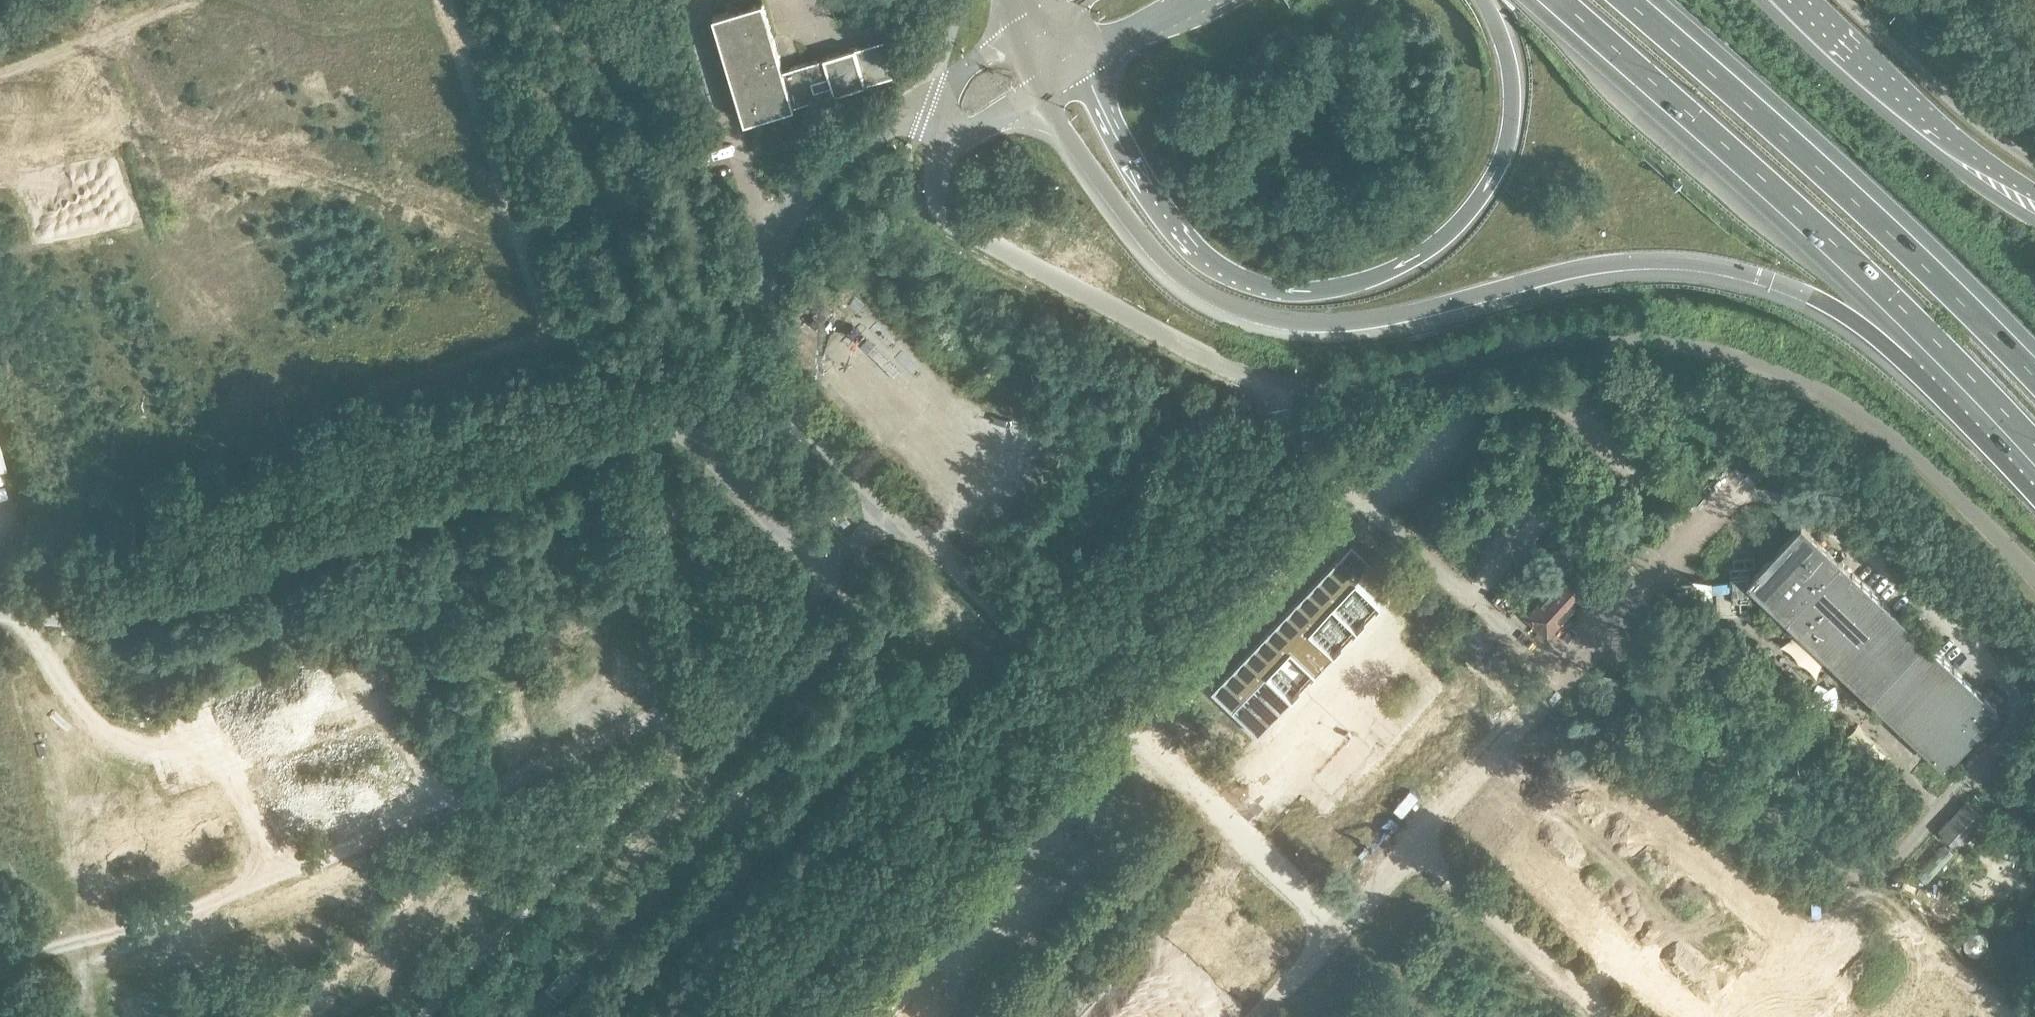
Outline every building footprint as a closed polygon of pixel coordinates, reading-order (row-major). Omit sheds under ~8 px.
[(887,37),(786,66),(767,0),(755,0),(716,12),(747,118),(901,72),(891,36),(887,37)] [(1746,581),(1869,696),(1944,766),(1974,734),(1999,707),(1923,636),(1800,522),(1746,581)] [(1351,541),(1211,689),(1233,709),(1266,673),(1292,697),(1380,603),(1355,579),(1372,561),(1351,541)] [(1600,580),(1577,559),(1526,615),(1548,636),(1600,580)] [(1940,828),(1958,844),(1983,816),(1965,800),(1940,828)]
